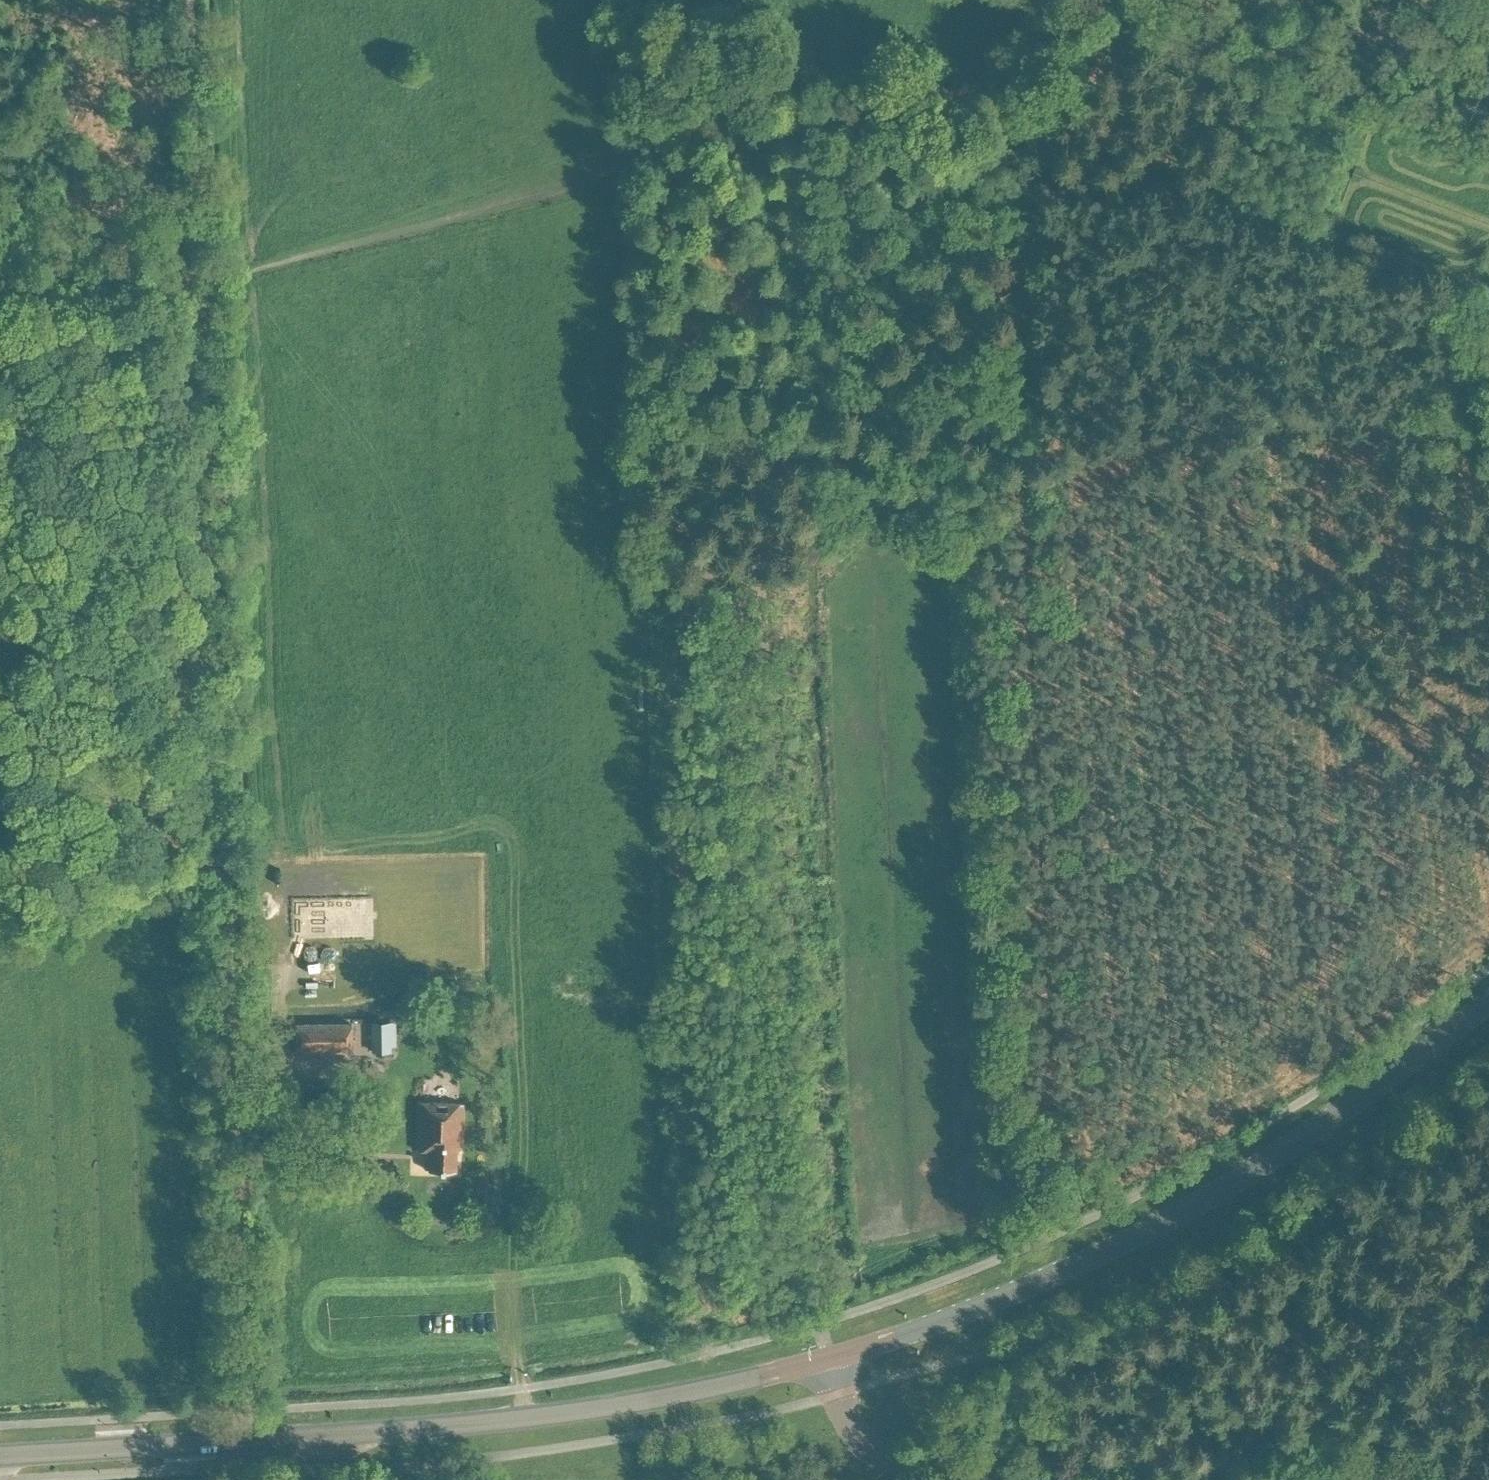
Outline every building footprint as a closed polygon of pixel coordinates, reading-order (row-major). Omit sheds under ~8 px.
[(370,1021),(370,1051),(390,1051),(389,1046),(394,1046),(394,1021),(370,1021)] [(294,1051),(351,1050),(351,1022),(294,1023),(294,1051)] [(301,1106),(330,1106),(333,1104),(335,1102),(336,1101),(338,1099),(341,1096),(342,1092),(344,1089),(344,1084),(301,1084),(301,1106)] [(461,1150),(463,1102),(417,1101),(416,1149),(428,1149),(428,1169),(455,1170),(456,1150),(461,1150)]
